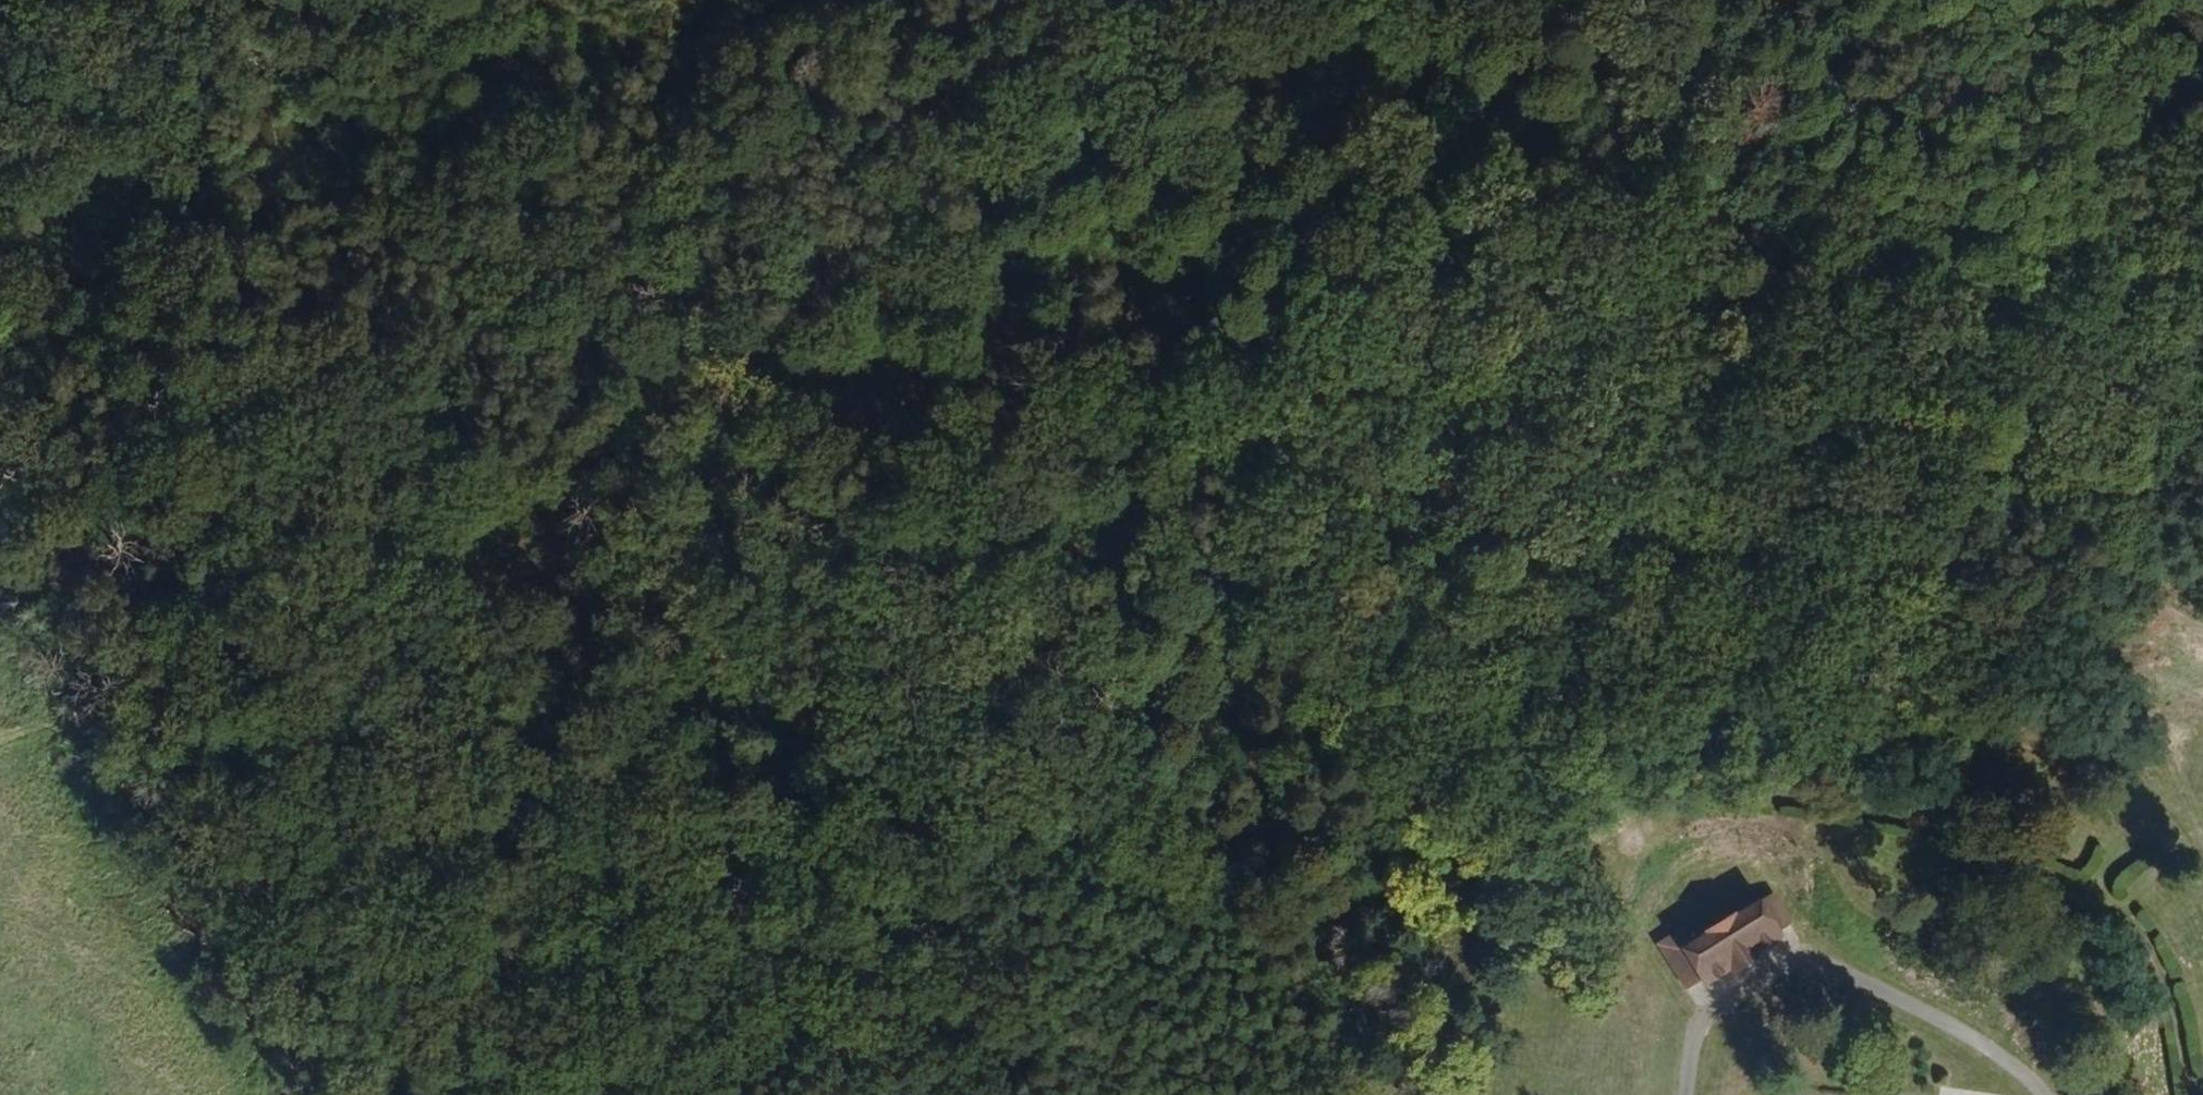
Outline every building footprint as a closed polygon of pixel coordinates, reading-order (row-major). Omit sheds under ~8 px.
[(1654,941),(1638,959),(1640,960),(1610,993),(1635,1022),(1646,1010),(1649,1012),(1671,991),(1673,993),(1691,974),(1688,972),(1721,932),(1693,905),(1659,940),(1657,938),(1654,941)]
